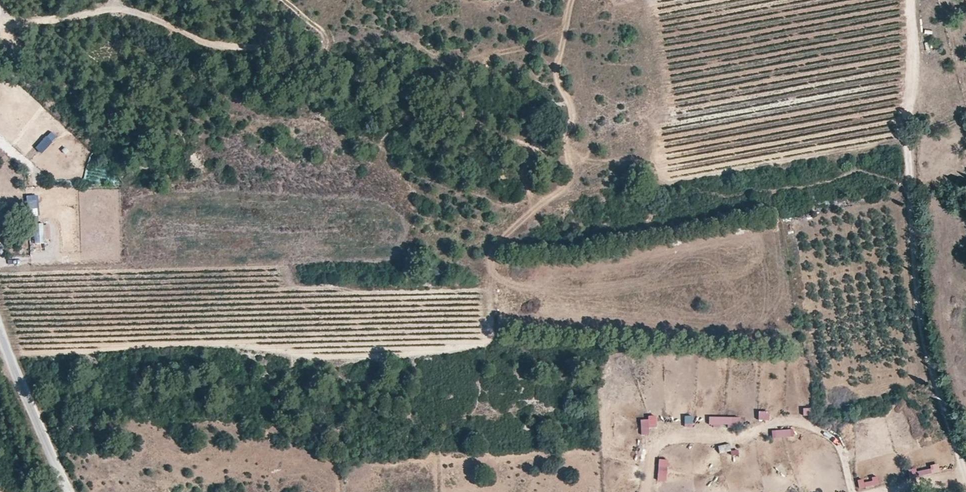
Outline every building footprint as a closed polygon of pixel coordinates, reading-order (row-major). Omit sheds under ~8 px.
[(35,145),(40,153),(53,145),(48,137),(35,145)] [(37,195),(28,195),(29,217),(38,216),(37,195)] [(35,243),(44,243),(44,224),(35,224),(35,243)] [(664,410),(674,410),(674,402),(664,402),(664,410)] [(804,416),(813,415),(812,408),(803,409),(804,416)] [(769,420),(769,412),(759,412),(759,421),(769,420)] [(791,438),(791,430),(775,430),(776,438),(791,438)] [(718,446),(720,454),(731,451),(730,444),(718,446)] [(659,467),(668,468),(669,460),(660,459),(659,467)] [(931,465),(932,474),(941,472),(939,464),(931,465)] [(658,481),(667,481),(667,473),(658,473),(658,481)]
